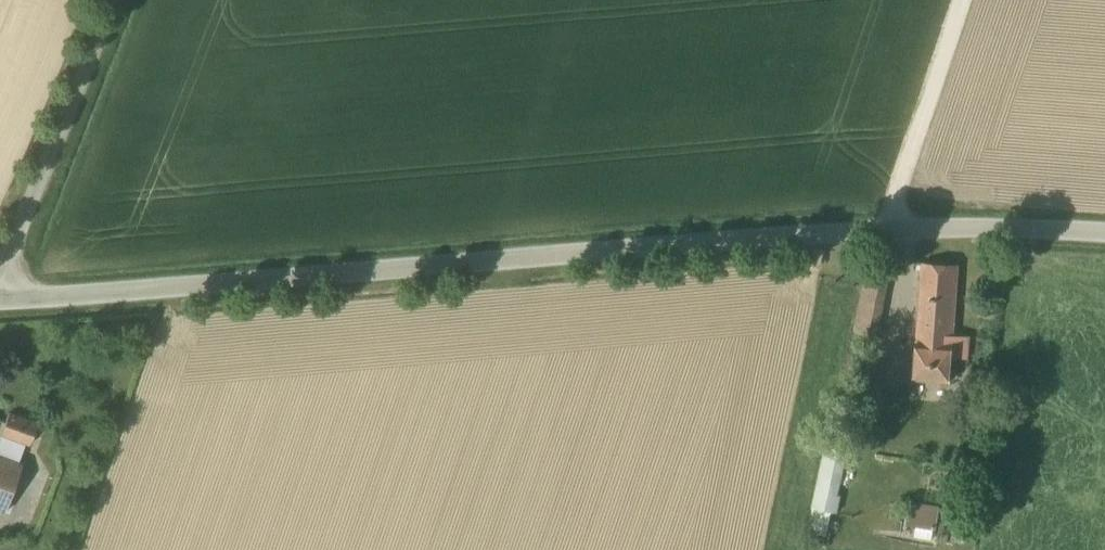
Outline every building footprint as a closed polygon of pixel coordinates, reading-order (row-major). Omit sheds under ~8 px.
[(876,336),(888,282),(892,260),(871,256),(856,332),(876,336)] [(957,266),(924,264),(924,263),(923,263),(915,379),(951,381),(952,357),(968,358),(970,337),(954,336),(958,266),(959,266),(957,265),(957,266)] [(30,444),(38,424),(9,413),(1,433),(30,444)] [(812,506),(814,506),(831,511),(837,513),(841,496),(837,496),(848,445),(827,441),(812,506)] [(22,463),(0,455),(0,511),(5,512),(22,463)] [(935,526),(937,509),(911,506),(909,523),(935,526)]
